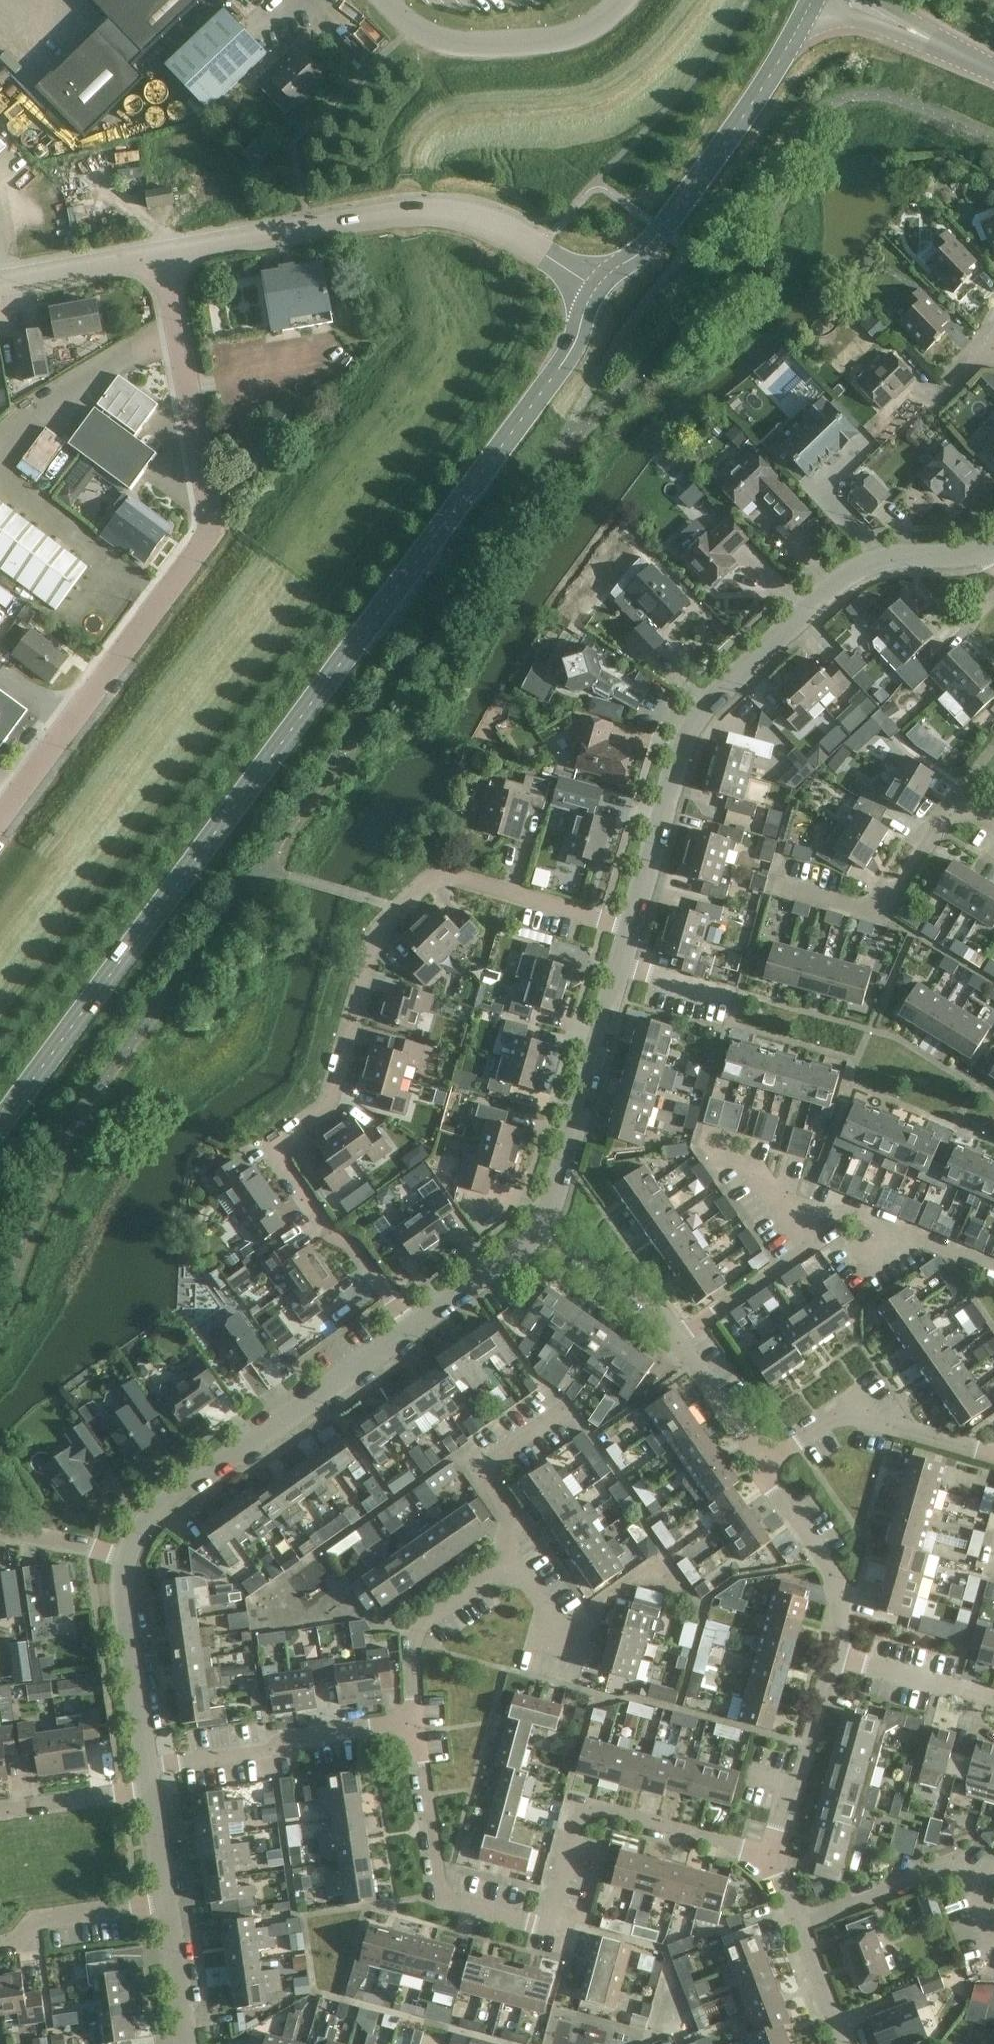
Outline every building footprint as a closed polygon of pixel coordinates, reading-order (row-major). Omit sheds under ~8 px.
[(201,0),(91,0),(111,21),(144,55),(201,0)] [(225,10),(210,24),(168,64),(210,108),(266,54),(225,10)] [(111,21),(99,32),(113,46),(132,66),(144,55),(111,21)] [(41,89),(55,104),(86,136),(144,78),(132,66),(113,46),(99,32),(41,89)] [(300,58),(291,67),(282,58),(265,74),(274,83),(277,81),(299,104),(313,90),(311,87),(319,79),(319,73),(305,59),(300,58)] [(194,98),(187,104),(199,118),(206,111),(194,98)] [(233,120),(237,111),(229,107),(225,117),(233,120)] [(285,110),(282,113),(282,118),(285,121),(290,121),(293,117),(293,113),(289,109),(285,110)] [(203,148),(200,128),(198,120),(180,125),(185,151),(203,148)] [(191,171),(192,180),(196,200),(230,194),(224,165),(191,171)] [(149,208),(175,203),(172,188),(146,193),(149,208)] [(975,216),(972,224),(973,228),(975,227),(981,242),(989,239),(993,252),(993,209),(975,216)] [(974,259),(960,245),(946,231),(933,244),(940,251),(926,264),(940,279),(954,293),(963,285),(964,285),(968,281),(968,280),(972,275),(965,268),(974,259)] [(274,333),(333,322),(323,263),(264,274),(274,333)] [(947,317),(933,303),(920,289),(906,302),(913,308),(899,322),(927,351),(936,342),(937,343),(941,339),(940,338),(946,333),(938,325),(947,317)] [(41,330),(15,334),(24,381),(49,377),(42,341),(56,339),(57,340),(103,331),(97,301),(51,310),(55,329),(41,332),(41,330)] [(361,319),(370,327),(376,321),(368,313),(361,319)] [(873,313),(861,326),(876,341),(888,329),(873,313)] [(777,369),(788,359),(781,352),(770,362),(777,369)] [(858,384),(863,390),(882,409),(903,388),(904,390),(915,379),(891,354),(877,368),(871,375),(870,373),(865,372),(857,379),(858,384)] [(96,408),(135,437),(158,405),(119,376),(96,408)] [(856,434),(842,420),(824,401),(806,417),(809,421),(782,447),(810,476),(840,448),(841,448),(856,434)] [(79,431),(69,445),(84,456),(123,485),(130,490),(157,454),(135,437),(96,408),(79,431)] [(736,423),(725,435),(726,436),(739,449),(743,445),(751,438),(741,428),(737,425),(736,423)] [(34,444),(22,460),(42,474),(66,442),(46,427),(46,428),(34,444)] [(980,444),(993,459),(993,431),(980,444)] [(949,448),(942,455),(928,469),(929,470),(921,478),(936,494),(944,486),(960,503),(982,482),(949,448)] [(718,485),(728,496),(742,510),(759,495),(784,521),(781,524),(789,533),(810,513),(776,477),(777,476),(753,451),(718,485)] [(72,508),(98,473),(81,461),(65,482),(68,485),(57,497),(72,508)] [(871,513),(890,496),(871,477),(853,494),(871,513)] [(694,484),(679,498),(690,509),(704,496),(694,484)] [(102,536),(105,538),(119,549),(125,541),(129,544),(125,549),(144,563),(172,527),(148,509),(143,515),(130,505),(133,500),(125,494),(115,507),(120,512),(102,536)] [(61,602),(87,567),(0,503),(0,570),(5,574),(17,583),(54,611),(61,602)] [(748,540),(731,522),(729,519),(710,537),(708,534),(683,557),(697,571),(711,586),(735,563),(727,554),(744,538),(747,541),(748,540)] [(611,594),(640,627),(627,640),(630,643),(626,647),(638,659),(642,656),(645,659),(663,641),(656,633),(687,604),(674,589),(652,566),(650,568),(641,558),(626,574),(611,594)] [(0,581),(0,582),(12,590),(17,583),(5,574),(1,579),(0,581)] [(871,628),(885,643),(888,646),(917,619),(900,601),(871,628)] [(22,610),(15,620),(23,625),(30,616),(22,610)] [(561,616),(556,623),(567,630),(571,622),(561,616)] [(880,654),(896,671),(905,681),(926,661),(918,652),(934,637),(917,619),(888,646),(880,654)] [(14,655),(34,670),(50,682),(59,670),(55,667),(65,655),(32,630),(14,655)] [(553,665),(558,683),(574,692),(592,686),(593,692),(608,700),(614,698),(637,711),(646,695),(601,670),(596,652),(579,644),(561,649),(553,665)] [(926,661),(905,681),(914,690),(931,674),(947,692),(976,665),(959,646),(934,669),(926,661)] [(853,679),(862,670),(867,665),(857,653),(851,658),(844,651),(835,660),(853,679)] [(813,659),(796,676),(819,701),(830,691),(836,697),(851,683),(833,664),(824,672),(813,659)] [(976,665),(947,692),(963,709),(955,718),(964,727),(985,707),(977,698),(993,683),(976,665)] [(780,713),(794,728),(798,732),(813,718),(808,712),(819,701),(796,676),(777,693),(789,705),(780,713)] [(875,684),(867,693),(880,706),(889,697),(875,684)] [(28,710),(12,699),(0,689),(0,749),(28,710)] [(861,692),(849,702),(865,720),(877,709),(861,692)] [(497,695),(494,700),(496,706),(503,710),(509,709),(512,703),(511,697),(503,693),(497,695)] [(889,717),(900,711),(894,701),(883,708),(889,717)] [(871,717),(891,739),(900,730),(889,717),(880,708),(871,717)] [(612,724),(592,719),(583,716),(570,762),(578,765),(577,768),(623,781),(632,749),(607,742),(612,724)] [(861,753),(867,741),(855,736),(849,748),(861,753)] [(718,743),(711,766),(750,777),(756,755),(770,758),(773,746),(745,738),(742,749),(718,743)] [(938,745),(932,757),(942,762),(948,751),(938,745)] [(842,747),(828,765),(836,772),(851,754),(842,747)] [(809,760),(817,770),(829,759),(820,749),(809,760)] [(907,756),(899,769),(890,763),(885,771),(924,795),(937,775),(920,765),(907,756)] [(794,765),(783,778),(796,790),(808,777),(794,765)] [(725,809),(745,814),(754,817),(757,804),(743,800),(750,777),(711,766),(705,791),(728,797),(725,809)] [(867,786),(860,797),(885,813),(892,803),(912,815),(924,795),(885,771),(882,775),(882,777),(883,781),(889,785),(883,795),(867,786)] [(503,791),(489,787),(483,805),(485,806),(479,829),(520,840),(529,805),(544,809),(549,790),(552,781),(526,774),(524,784),(506,779),(503,791)] [(568,853),(569,854),(568,858),(569,862),(571,865),(575,867),(578,867),(582,866),(585,863),(586,858),(600,862),(612,822),(595,817),(603,788),(581,782),(581,781),(560,775),(551,806),(579,814),(568,853)] [(791,796),(778,840),(783,842),(795,799),(791,796)] [(858,812),(846,831),(877,849),(889,830),(879,823),(885,813),(860,797),(853,809),(858,812)] [(765,824),(762,835),(776,839),(779,827),(765,824)] [(694,830),(687,852),(725,863),(728,850),(735,852),(738,842),(742,844),(745,831),(721,825),(718,836),(694,830)] [(864,870),(877,849),(846,831),(834,851),(829,848),(823,859),(847,874),(854,863),(864,870)] [(760,860),(772,864),(778,842),(765,839),(760,860)] [(783,854),(793,857),(796,847),(786,844),(783,854)] [(718,886),(725,863),(687,852),(681,876),(705,882),(701,894),(726,901),(729,889),(718,886)] [(949,901),(969,870),(954,861),(935,892),(949,901)] [(969,870),(949,901),(964,910),(983,879),(969,870)] [(753,873),(749,889),(763,893),(768,877),(753,873)] [(964,910),(978,919),(993,893),(993,885),(983,879),(964,910)] [(978,919),(993,928),(993,927),(993,893),(978,919)] [(672,906),(666,929),(703,940),(710,917),(720,920),(724,908),(699,902),(696,913),(672,906)] [(803,904),(795,902),(792,913),(800,915),(803,904)] [(803,904),(800,915),(808,917),(811,906),(803,904)] [(436,906),(419,922),(447,951),(457,940),(464,948),(468,944),(483,930),(463,910),(452,921),(436,906)] [(904,906),(897,916),(918,929),(924,919),(904,906)] [(825,922),(833,924),(836,913),(828,911),(825,922)] [(836,913),(833,924),(840,926),(843,915),(836,913)] [(868,922),(860,920),(857,931),(865,933),(868,922)] [(436,961),(447,951),(419,922),(402,939),(417,955),(405,966),(419,981),(425,986),(443,968),(436,961)] [(868,922),(865,933),(873,935),(876,925),(868,922)] [(927,922),(921,932),(928,936),(934,927),(927,922)] [(941,931),(934,927),(928,936),(935,941),(941,931)] [(697,963),(703,940),(666,929),(659,953),(683,959),(680,971),(704,978),(707,966),(697,963)] [(955,940),(950,949),(956,954),(962,944),(955,940)] [(538,959),(532,981),(565,991),(572,968),(548,961),(551,949),(521,941),(518,953),(526,955),(538,959)] [(781,983),(791,947),(774,943),(764,978),(781,983)] [(956,954),(980,968),(986,959),(962,944),(956,954)] [(781,983),(797,987),(807,952),(791,947),(781,983)] [(813,992),(823,957),(807,952),(797,987),(813,992)] [(952,960),(945,956),(939,966),(946,970),(952,960)] [(813,992),(829,997),(839,961),(823,957),(813,992)] [(952,960),(946,970),(953,974),(959,965),(952,960)] [(829,997),(845,1001),(855,966),(839,961),(829,997)] [(873,970),(855,966),(845,1001),(863,1006),(873,970)] [(486,969),(482,983),(488,985),(491,986),(500,981),(502,973),(486,969)] [(878,972),(876,984),(885,986),(888,975),(878,972)] [(902,972),(896,983),(907,990),(913,979),(902,972)] [(981,978),(974,974),(968,983),(975,988),(981,978)] [(981,978),(975,988),(982,992),(988,982),(981,978)] [(509,1013),(512,1013),(531,1019),(534,1007),(558,1014),(565,991),(532,981),(525,1004),(513,1001),(509,1013)] [(899,1015),(913,1024),(933,992),(918,983),(899,1015)] [(380,1020),(399,1025),(415,1029),(420,1010),(428,1013),(433,995),(401,986),(398,997),(387,994),(380,1020)] [(913,1024),(928,1032),(947,1001),(933,992),(913,1024)] [(947,1001),(928,1032),(942,1041),(961,1010),(947,1001)] [(942,1041),(956,1050),(976,1018),(961,1010),(942,1041)] [(641,1018),(635,1037),(670,1047),(675,1027),(641,1018)] [(956,1050),(972,1059),(991,1028),(976,1018),(956,1050)] [(514,1046),(510,1058),(543,1067),(550,1045),(526,1038),(529,1026),(507,1020),(500,1043),(514,1046)] [(635,1037),(630,1057),(664,1067),(670,1047),(635,1037)] [(367,1067),(404,1078),(407,1065),(419,1068),(425,1047),(398,1039),(394,1051),(373,1045),(367,1067)] [(722,1077),(740,1082),(751,1043),(742,1040),(741,1045),(732,1042),(722,1077)] [(740,1082),(758,1087),(768,1053),(760,1050),(762,1046),(751,1043),(740,1082)] [(715,1060),(718,1048),(708,1046),(705,1057),(715,1060)] [(758,1087),(776,1092),(787,1053),(777,1051),(776,1055),(768,1053),(758,1087)] [(776,1092),(794,1098),(803,1063),(796,1060),(797,1056),(787,1053),(776,1092)] [(503,1056),(496,1079),(491,1078),(487,1089),(510,1096),(513,1084),(537,1091),(543,1067),(510,1058),(503,1056)] [(624,1077),(659,1087),(664,1067),(630,1057),(624,1077)] [(794,1098),(811,1103),(823,1063),(813,1061),(812,1065),(803,1063),(794,1098)] [(824,1106),(821,1116),(832,1119),(836,1105),(831,1103),(840,1073),(831,1071),(833,1066),(823,1063),(811,1103),(824,1106)] [(702,1065),(701,1070),(699,1076),(709,1079),(712,1068),(702,1065)] [(400,1091),(404,1078),(367,1067),(360,1090),(381,1096),(378,1108),(397,1113),(405,1116),(411,1095),(400,1091)] [(458,1070),(454,1085),(473,1090),(477,1076),(458,1070)] [(709,1079),(699,1076),(696,1088),(706,1090),(709,1079)] [(624,1077),(619,1096),(653,1106),(659,1087),(624,1077)] [(619,1096),(613,1116),(648,1126),(653,1106),(619,1096)] [(711,1096),(704,1122),(718,1126),(725,1101),(711,1096)] [(842,1136),(838,1134),(834,1143),(855,1152),(872,1111),(865,1108),(867,1103),(857,1099),(842,1136)] [(727,1129),(734,1103),(725,1101),(718,1126),(727,1129)] [(488,1121),(482,1142),(519,1153),(526,1130),(505,1125),(509,1112),(490,1107),(479,1103),(475,1117),(488,1121)] [(744,1106),(734,1103),(727,1129),(737,1131),(744,1106)] [(688,1116),(698,1119),(701,1108),(691,1105),(690,1107),(679,1104),(677,1113),(688,1116)] [(864,1147),(875,1151),(891,1114),(882,1110),(880,1114),(872,1111),(855,1152),(861,1154),(864,1147)] [(763,1139),(770,1114),(760,1111),(753,1136),(763,1139)] [(780,1116),(770,1114),(763,1139),(773,1142),(780,1116)] [(901,1118),(891,1114),(875,1151),(887,1156),(883,1168),(888,1170),(907,1125),(899,1122),(901,1118)] [(642,1147),(648,1126),(613,1116),(607,1137),(642,1147)] [(685,1127),(695,1130),(698,1119),(688,1116),(685,1127)] [(353,1117),(334,1130),(356,1161),(367,1153),(374,1163),(392,1150),(387,1143),(376,1127),(365,1134),(353,1117)] [(894,1173),(895,1170),(899,1161),(909,1166),(925,1128),(916,1124),(914,1128),(907,1125),(888,1170),(894,1173)] [(794,1127),(787,1152),(797,1155),(804,1130),(794,1127)] [(909,1166),(921,1171),(918,1178),(932,1184),(940,1164),(933,1160),(942,1140),(933,1136),(935,1132),(925,1128),(909,1166)] [(356,1161),(334,1130),(315,1144),(327,1162),(317,1169),(334,1192),(352,1179),(345,1169),(356,1161)] [(804,1130),(797,1155),(806,1158),(814,1132),(804,1130)] [(519,1153),(482,1142),(478,1155),(468,1152),(458,1186),(468,1189),(487,1195),(494,1170),(513,1176),(519,1153)] [(675,1145),(677,1156),(688,1154),(686,1144),(675,1145)] [(677,1156),(675,1145),(664,1147),(665,1157),(677,1156)] [(948,1167),(940,1164),(932,1184),(946,1190),(949,1182),(960,1187),(976,1149),(966,1145),(965,1149),(956,1146),(948,1167)] [(417,1146),(414,1151),(414,1157),(419,1160),(425,1159),(428,1155),(427,1149),(423,1146),(417,1146)] [(967,1203),(972,1205),(991,1161),(984,1157),(985,1153),(976,1149),(960,1187),(971,1192),(967,1203)] [(212,1156),(202,1163),(208,1172),(218,1164),(212,1156)] [(225,1190),(238,1208),(268,1186),(255,1167),(245,1174),(236,1160),(219,1172),(211,1177),(222,1192),(225,1190)] [(993,1201),(993,1162),(991,1161),(972,1205),(979,1208),(983,1197),(993,1201)] [(707,1172),(701,1162),(692,1168),(699,1178),(707,1172)] [(819,1183),(825,1186),(828,1187),(836,1168),(826,1164),(819,1183)] [(615,1186),(627,1203),(656,1183),(644,1166),(615,1186)] [(707,1172),(699,1178),(705,1187),(714,1181),(707,1172)] [(854,1175),(849,1187),(850,1188),(859,1191),(864,1179),(854,1175)] [(394,1195),(396,1199),(407,1191),(399,1180),(388,1187),(389,1188),(394,1195)] [(455,1210),(439,1187),(434,1180),(419,1190),(424,1198),(407,1211),(412,1218),(434,1248),(452,1235),(441,1220),(443,1219),(442,1218),(440,1219),(435,1211),(447,1202),(454,1211),(455,1210)] [(864,1180),(860,1190),(870,1195),(874,1185),(864,1180)] [(627,1203),(638,1220),(668,1199),(656,1183),(627,1203)] [(268,1186),(238,1208),(252,1227),(248,1229),(259,1244),(283,1226),(273,1213),(283,1206),(268,1186)] [(367,1186),(354,1194),(360,1204),(373,1195),(367,1186)] [(389,1188),(381,1193),(386,1201),(394,1195),(389,1188)] [(847,1195),(856,1198),(859,1191),(850,1188),(847,1195)] [(882,1209),(890,1213),(898,1194),(888,1190),(884,1200),(885,1201),(882,1209)] [(866,1202),(869,1195),(859,1191),(856,1198),(866,1202)] [(907,1198),(898,1194),(890,1213),(899,1217),(907,1198)] [(731,1205),(724,1196),(716,1202),(722,1211),(731,1205)] [(680,1216),(668,1199),(638,1220),(650,1237),(680,1216)] [(944,1207),(930,1201),(919,1225),(940,1234),(946,1221),(949,1213),(942,1210),(944,1207)] [(731,1205),(722,1211),(729,1220),(737,1214),(731,1205)] [(650,1237),(662,1253),(691,1233),(680,1216),(650,1237)] [(384,1217),(374,1224),(363,1232),(369,1240),(380,1232),(390,1225),(384,1217)] [(412,1218),(410,1219),(394,1231),(415,1261),(434,1248),(412,1218)] [(955,1224),(946,1221),(940,1234),(949,1237),(953,1229),(955,1224)] [(754,1238),(748,1229),(739,1235),(746,1244),(754,1238)] [(969,1236),(965,1244),(975,1248),(981,1234),(980,1233),(973,1231),(970,1233),(969,1236)] [(981,1231),(980,1233),(981,1234),(975,1248),(984,1252),(990,1238),(991,1235),(981,1231)] [(674,1270),(703,1249),(691,1233),(662,1253),(674,1270)] [(754,1238),(746,1244),(752,1254),(761,1248),(754,1238)] [(251,1242),(240,1251),(245,1259),(257,1250),(251,1242)] [(281,1295),(292,1287),(324,1264),(311,1246),(297,1257),(296,1256),(295,1257),(295,1258),(289,1262),(282,1251),(261,1266),(270,1277),(269,1278),(281,1295)] [(674,1270),(685,1287),(715,1266),(703,1249),(674,1270)] [(235,1253),(227,1259),(232,1266),(240,1261),(235,1253)] [(242,1263),(224,1275),(235,1292),(254,1279),(242,1263)] [(324,1264),(292,1287),(300,1298),(296,1302),(294,1304),(293,1307),(294,1308),(296,1312),(304,1324),(324,1310),(316,1299),(338,1283),(324,1264)] [(791,1271),(797,1279),(806,1273),(800,1264),(791,1271)] [(215,1266),(206,1273),(211,1280),(220,1273),(215,1266)] [(715,1266),(685,1287),(698,1304),(727,1284),(715,1266)] [(829,1291),(813,1302),(834,1333),(851,1321),(842,1307),(855,1299),(843,1282),(837,1273),(832,1266),(820,1275),(825,1281),(823,1282),(829,1291)] [(956,1279),(950,1270),(941,1276),(948,1285),(956,1279)] [(788,1286),(797,1279),(791,1271),(782,1277),(788,1286)] [(956,1279),(948,1285),(954,1294),(963,1288),(956,1279)] [(540,1319),(549,1325),(566,1300),(548,1287),(522,1324),(531,1331),(540,1319)] [(879,1308),(891,1326),(921,1305),(909,1287),(896,1297),(879,1308)] [(758,1294),(764,1303),(773,1296),(767,1288),(758,1294)] [(754,1309),(764,1303),(758,1294),(748,1301),(754,1309)] [(255,1300),(246,1306),(252,1315),(261,1309),(255,1300)] [(566,1300),(549,1325),(558,1331),(549,1344),(557,1350),(584,1313),(566,1300)] [(813,1302),(797,1314),(818,1344),(834,1333),(813,1302)] [(965,1309),(971,1318),(980,1312),(973,1303),(965,1309)] [(933,1321),(921,1305),(891,1326),(903,1342),(933,1321)] [(741,1306),(731,1313),(738,1321),(747,1314),(741,1306)] [(980,1312),(971,1318),(978,1328),(986,1322),(980,1312)] [(575,1343),(584,1350),(601,1325),(584,1313),(557,1350),(566,1356),(575,1343)] [(801,1356),(818,1344),(797,1314),(779,1326),(783,1331),(801,1356)] [(265,1353),(253,1337),(238,1315),(211,1334),(239,1372),(265,1353)] [(744,1318),(738,1323),(741,1328),(748,1323),(744,1318)] [(473,1334),(490,1358),(499,1352),(508,1364),(517,1357),(503,1337),(491,1321),(473,1334)] [(903,1342),(914,1359),(944,1338),(933,1321),(903,1342)] [(601,1325),(584,1350),(593,1356),(584,1369),(593,1374),(619,1338),(601,1325)] [(285,1329),(272,1339),(283,1354),(296,1344),(285,1329)] [(783,1331),(767,1343),(788,1373),(805,1361),(801,1356),(783,1331)] [(490,1358),(473,1334),(455,1346),(481,1383),(490,1377),(481,1364),(490,1358)] [(520,1348),(519,1349),(526,1357),(536,1344),(527,1337),(520,1348)] [(605,1376),(613,1383),(637,1350),(619,1338),(593,1374),(589,1379),(598,1386),(605,1376)] [(914,1359),(926,1376),(956,1355),(944,1338),(914,1359)] [(991,1356),(993,1354),(993,1338),(983,1346),(991,1356)] [(767,1343),(766,1344),(749,1355),(770,1385),(788,1373),(767,1343)] [(455,1346),(437,1359),(455,1383),(464,1376),(473,1389),(481,1383),(455,1346)] [(613,1383),(623,1389),(620,1394),(629,1400),(655,1363),(637,1350),(613,1383)] [(991,1356),(972,1369),(975,1373),(989,1364),(990,1365),(993,1362),(993,1354),(991,1356)] [(956,1355),(926,1376),(938,1392),(968,1372),(956,1355)] [(193,1377),(179,1386),(178,1385),(174,1382),(169,1381),(164,1383),(161,1387),(161,1391),(163,1396),(182,1423),(215,1400),(206,1387),(215,1380),(201,1359),(187,1368),(193,1377)] [(455,1383),(437,1359),(441,1366),(425,1378),(451,1414),(459,1408),(451,1396),(460,1389),(455,1383)] [(136,1368),(135,1373),(138,1378),(144,1379),(148,1376),(148,1371),(145,1366),(140,1365),(136,1368)] [(544,1378),(557,1387),(567,1374),(554,1365),(544,1378)] [(938,1392),(950,1409),(979,1388),(984,1385),(980,1380),(976,1383),(968,1372),(938,1392)] [(524,1382),(532,1393),(539,1388),(532,1377),(524,1382)] [(407,1390),(424,1414),(433,1408),(442,1420),(451,1414),(425,1378),(407,1390)] [(567,1394),(572,1401),(583,1386),(576,1381),(567,1394)] [(104,1424),(118,1444),(130,1460),(157,1441),(139,1415),(150,1407),(152,1410),(153,1409),(141,1393),(133,1382),(115,1395),(125,1409),(104,1424)] [(979,1388),(950,1409),(962,1427),(978,1415),(991,1406),(979,1388)] [(389,1403),(415,1439),(433,1427),(424,1415),(424,1414),(407,1390),(389,1403)] [(646,1409),(660,1428),(688,1408),(675,1390),(646,1409)] [(498,1406),(503,1413),(517,1404),(512,1396),(498,1406)] [(90,1402),(79,1410),(88,1423),(99,1415),(90,1402)] [(372,1415),(389,1439),(398,1433),(407,1445),(415,1439),(389,1403),(372,1415)] [(660,1428),(672,1446),(701,1427),(688,1408),(660,1428)] [(596,1410),(590,1419),(600,1425),(606,1417),(596,1410)] [(472,1436),(485,1426),(476,1412),(462,1422),(472,1436)] [(353,1428),(365,1445),(380,1465),(389,1458),(380,1446),(389,1439),(372,1415),(353,1428)] [(70,1450),(44,1469),(70,1505),(96,1486),(80,1463),(86,1459),(88,1462),(101,1453),(90,1436),(82,1425),(69,1435),(77,1446),(70,1450)] [(685,1465),(713,1445),(701,1427),(672,1446),(685,1465)] [(574,1438),(584,1453),(589,1461),(600,1453),(584,1431),(574,1438)] [(470,1441),(468,1439),(464,1434),(457,1439),(462,1446),(470,1441)] [(450,1436),(442,1441),(450,1452),(458,1447),(450,1436)] [(324,1449),(340,1473),(349,1467),(357,1479),(366,1473),(340,1437),(324,1449)] [(616,1443),(607,1449),(614,1460),(624,1453),(616,1443)] [(684,1484),(688,1490),(726,1463),(713,1445),(685,1465),(691,1473),(686,1477),(685,1479),(684,1481),(684,1484)] [(424,1452),(429,1459),(434,1466),(441,1461),(432,1447),(424,1452)] [(307,1461),(332,1497),(341,1491),(332,1479),(340,1473),(324,1449),(307,1461)] [(600,1453),(589,1461),(594,1468),(591,1470),(596,1477),(610,1467),(600,1453)] [(631,1463),(624,1453),(614,1460),(621,1470),(631,1463)] [(906,1477),(940,1487),(946,1465),(912,1456),(906,1477)] [(434,1466),(429,1459),(422,1466),(427,1471),(434,1466)] [(290,1473),(307,1496),(315,1490),(324,1503),(332,1497),(307,1461),(290,1473)] [(562,1480),(562,1481),(569,1475),(564,1469),(557,1474),(549,1462),(520,1483),(532,1501),(562,1480)] [(434,1493),(447,1483),(459,1475),(451,1463),(426,1481),(432,1489),(434,1493)] [(705,1493),(711,1501),(733,1486),(733,1487),(740,1482),(726,1463),(688,1490),(695,1500),(705,1493)] [(274,1485),(299,1521),(307,1515),(298,1502),(307,1496),(290,1473),(274,1485)] [(399,1476),(388,1484),(395,1494),(406,1486),(399,1476)] [(906,1477),(900,1499),(933,1508),(940,1487),(906,1477)] [(574,1498),(562,1481),(562,1480),(532,1501),(545,1518),(574,1498)] [(633,1486),(640,1496),(649,1490),(643,1480),(633,1486)] [(426,1481),(413,1490),(419,1499),(432,1489),(426,1481)] [(608,1500),(614,1496),(625,1489),(619,1481),(603,1493),(608,1500)] [(274,1485),(257,1496),(279,1528),(287,1522),(291,1526),(299,1521),(274,1485)] [(745,1504),(733,1487),(733,1486),(711,1501),(704,1506),(717,1524),(745,1504)] [(983,1499),(993,1502),(993,1489),(987,1487),(983,1499)] [(630,1496),(625,1489),(614,1496),(619,1503),(630,1496)] [(277,1529),(279,1528),(257,1496),(253,1490),(235,1502),(261,1538),(262,1539),(270,1533),(276,1528),(277,1529)] [(363,1504),(369,1513),(389,1498),(383,1490),(363,1504)] [(649,1490),(640,1496),(653,1516),(663,1508),(649,1490)] [(391,1506),(397,1514),(410,1505),(404,1497),(391,1506)] [(581,1508),(574,1498),(545,1518),(557,1536),(595,1509),(590,1502),(581,1508)] [(894,1520),(927,1530),(933,1508),(900,1499),(894,1520)] [(991,1515),(993,1505),(993,1502),(983,1499),(980,1512),(991,1515)] [(253,1544),(261,1538),(235,1502),(219,1514),(235,1537),(240,1544),(249,1538),(253,1544)] [(457,1512),(451,1516),(471,1545),(489,1533),(468,1504),(457,1512)] [(717,1524),(730,1542),(758,1522),(745,1504),(717,1524)] [(354,1506),(344,1513),(351,1524),(352,1525),(362,1517),(354,1506)] [(391,1506),(378,1515),(384,1523),(397,1514),(391,1506)] [(601,1518),(595,1509),(557,1536),(570,1554),(599,1533),(592,1524),(601,1518)] [(351,1524),(344,1513),(337,1518),(344,1529),(351,1524)] [(227,1543),(235,1537),(219,1514),(201,1526),(213,1542),(231,1567),(240,1561),(227,1543)] [(453,1557),(471,1545),(451,1516),(433,1529),(453,1557)] [(888,1543),(896,1545),(896,1544),(921,1551),(927,1530),(894,1520),(888,1543)] [(370,1521),(357,1531),(362,1539),(375,1530),(370,1521)] [(643,1529),(638,1521),(627,1529),(632,1536),(643,1529)] [(662,1521),(652,1528),(659,1538),(669,1532),(662,1521)] [(758,1522),(730,1542),(744,1561),(772,1541),(758,1522)] [(676,1527),(669,1532),(659,1538),(672,1556),(682,1549),(676,1542),(683,1537),(676,1527)] [(436,1570),(453,1557),(433,1529),(420,1538),(416,1533),(412,1536),(436,1570)] [(638,1543),(648,1536),(643,1529),(632,1536),(638,1543)] [(975,1530),(971,1543),(983,1546),(986,1534),(975,1530)] [(311,1536),(312,1538),(318,1547),(325,1542),(318,1531),(311,1536)] [(333,1560),(362,1539),(357,1531),(327,1551),(333,1560)] [(607,1544),(599,1533),(570,1554),(582,1571),(620,1545),(615,1538),(607,1544)] [(418,1582),(436,1570),(412,1536),(411,1537),(415,1542),(398,1553),(418,1582)] [(318,1547),(312,1538),(300,1547),(305,1556),(318,1547)] [(968,1555),(979,1558),(983,1546),(971,1543),(968,1555)] [(890,1566),(923,1575),(929,1553),(921,1551),(896,1544),(896,1545),(890,1566)] [(625,1569),(617,1559),(626,1552),(620,1545),(582,1571),(596,1590),(625,1569)] [(285,1552),(279,1557),(288,1569),(300,1560),(291,1548),(285,1552)] [(761,1551),(753,1556),(759,1566),(767,1561),(761,1551)] [(381,1566),(401,1594),(418,1582),(398,1553),(381,1566)] [(685,1575),(695,1568),(687,1558),(678,1564),(685,1575)] [(274,1579),(285,1571),(278,1562),(267,1570),(274,1579)] [(34,1641),(56,1638),(52,1616),(74,1613),(71,1592),(74,1591),(73,1582),(70,1583),(67,1566),(41,1569),(44,1587),(27,1590),(34,1641)] [(363,1579),(352,1586),(367,1609),(378,1601),(383,1607),(401,1594),(381,1566),(375,1570),(363,1578),(363,1579)] [(890,1566),(884,1587),(917,1597),(923,1575),(890,1566)] [(702,1578),(695,1568),(685,1575),(692,1585),(702,1578)] [(163,1581),(166,1602),(210,1596),(209,1586),(208,1583),(205,1579),(203,1578),(199,1577),(192,1577),(181,1579),(181,1576),(180,1574),(178,1572),(175,1571),(172,1571),(170,1571),(168,1573),(166,1576),(166,1578),(166,1581),(163,1581)] [(971,1576),(967,1588),(978,1591),(982,1579),(971,1576)] [(19,1605),(16,1585),(1,1587),(0,1578),(0,1619),(20,1616),(19,1605)] [(251,1595),(261,1589),(255,1580),(245,1587),(251,1595)] [(702,1599),(711,1592),(705,1582),(695,1589),(702,1599)] [(769,1613),(802,1622),(808,1600),(804,1599),(807,1589),(782,1582),(779,1592),(775,1591),(769,1613)] [(232,1584),(221,1586),(215,1586),(217,1594),(222,1594),(233,1592),(232,1584)] [(917,1597),(884,1587),(877,1610),(911,1619),(917,1597)] [(978,1591),(967,1588),(964,1600),(975,1603),(978,1591)] [(230,1603),(243,1601),(242,1592),(229,1594),(230,1603)] [(720,1606),(732,1609),(735,1598),(723,1594),(720,1606)] [(211,1605),(210,1596),(166,1602),(169,1622),(198,1618),(196,1608),(211,1605)] [(735,1598),(732,1609),(745,1613),(748,1601),(735,1598)] [(619,1607),(613,1628),(654,1640),(656,1633),(665,1631),(662,1618),(659,1617),(662,1606),(635,1599),(632,1611),(619,1607)] [(969,1625),(972,1613),(961,1609),(957,1622),(969,1625)] [(769,1613),(763,1634),(796,1644),(802,1622),(769,1613)] [(245,1614),(234,1616),(236,1628),(247,1626),(245,1614)] [(169,1622),(172,1642),(216,1636),(214,1626),(199,1628),(198,1618),(169,1622)] [(350,1622),(350,1623),(351,1629),(362,1627),(361,1620),(350,1622)] [(705,1629),(702,1641),(725,1648),(729,1635),(728,1635),(731,1626),(707,1620),(705,1629)] [(317,1628),(305,1630),(306,1641),(318,1640),(317,1628)] [(654,1640),(613,1628),(607,1649),(642,1658),(647,1638),(654,1640)] [(993,1666),(993,1630),(987,1628),(978,1662),(993,1666)] [(252,1639),(251,1631),(242,1632),(243,1641),(252,1639)] [(285,1631),(274,1633),(275,1640),(286,1638),(285,1631)] [(300,1637),(299,1631),(286,1632),(288,1646),(294,1645),(300,1637)] [(796,1644),(763,1634),(757,1656),(790,1665),(796,1644)] [(172,1642),(174,1662),(203,1658),(211,1657),(210,1647),(217,1646),(216,1636),(172,1642)] [(722,1660),(725,1648),(702,1641),(698,1653),(710,1656),(722,1660)] [(367,1652),(368,1661),(356,1663),(362,1702),(383,1698),(382,1689),(394,1687),(388,1648),(367,1652)] [(636,1681),(642,1658),(607,1649),(601,1671),(636,1681)] [(685,1670),(688,1658),(680,1655),(676,1668),(685,1670)] [(757,1656),(751,1677),(784,1687),(790,1665),(757,1656)] [(211,1657),(203,1658),(174,1662),(177,1683),(237,1674),(236,1666),(220,1669),(220,1666),(213,1667),(211,1657)] [(322,1659),(326,1683),(337,1682),(340,1705),(362,1702),(356,1663),(336,1666),(335,1657),(322,1659)] [(48,1658),(35,1660),(30,1661),(34,1683),(52,1679),(48,1658)] [(314,1685),(326,1683),(322,1659),(300,1662),(301,1671),(291,1672),(296,1711),(318,1708),(314,1685)] [(275,1714),(296,1711),(291,1672),(279,1674),(278,1666),(268,1667),(272,1694),(275,1714)] [(30,1667),(14,1669),(16,1682),(32,1680),(30,1667)] [(705,1675),(693,1672),(690,1684),(702,1687),(705,1675)] [(177,1683),(180,1703),(209,1699),(217,1698),(216,1687),(223,1686),(222,1685),(227,1684),(226,1677),(237,1676),(237,1674),(177,1683)] [(91,1676),(57,1682),(60,1697),(94,1692),(91,1676)] [(751,1677),(745,1699),(778,1709),(784,1687),(751,1677)] [(260,1692),(258,1678),(248,1680),(250,1693),(260,1692)] [(676,1703),(679,1691),(653,1684),(650,1696),(676,1703)] [(690,1684),(687,1696),(698,1700),(702,1687),(690,1684)] [(13,1713),(10,1687),(0,1689),(0,1707),(2,1722),(14,1721),(13,1713)] [(745,1699),(745,1700),(706,1689),(702,1703),(730,1710),(731,1707),(742,1710),(739,1721),(772,1731),(778,1709),(745,1699)] [(260,1692),(250,1693),(252,1706),(261,1705),(260,1692)] [(509,1719),(533,1725),(540,1701),(516,1694),(509,1719)] [(210,1709),(209,1699),(180,1703),(183,1724),(227,1718),(226,1707),(210,1709)] [(563,1707),(540,1701),(533,1725),(557,1731),(563,1707)] [(630,1702),(627,1713),(624,1726),(635,1729),(638,1716),(642,1705),(630,1702)] [(620,1704),(595,1709),(592,1720),(604,1724),(606,1718),(615,1721),(620,1704)] [(642,1705),(638,1716),(652,1720),(655,1709),(642,1705)] [(577,1707),(574,1718),(582,1720),(585,1709),(577,1707)] [(845,1711),(839,1732),(882,1744),(885,1731),(897,1726),(899,1726),(922,1732),(926,1721),(887,1710),(884,1721),(845,1711)] [(261,1711),(253,1712),(254,1720),(262,1719),(261,1711)] [(684,1727),(687,1715),(674,1712),(671,1723),(684,1727)] [(73,1730),(59,1732),(65,1772),(89,1768),(85,1745),(99,1743),(95,1714),(75,1717),(71,1717),(73,1730)] [(684,1727),(696,1730),(699,1718),(687,1715),(684,1727)] [(528,1747),(533,1725),(509,1719),(503,1741),(528,1747)] [(20,1725),(21,1734),(24,1753),(38,1751),(41,1775),(65,1772),(59,1732),(36,1735),(35,1723),(20,1725)] [(714,1735),(726,1738),(730,1727),(717,1724),(714,1735)] [(8,1780),(4,1754),(16,1753),(13,1727),(0,1729),(0,1781),(8,1780)] [(730,1727),(726,1738),(739,1742),(742,1730),(730,1727)] [(956,1778),(962,1754),(952,1751),(956,1734),(934,1728),(929,1747),(918,1783),(936,1788),(945,1775),(956,1778)] [(839,1732),(834,1753),(877,1765),(882,1744),(839,1732)] [(577,1772),(599,1778),(608,1745),(586,1739),(577,1772)] [(984,1801),(993,1767),(993,1745),(978,1740),(973,1757),(962,1754),(956,1778),(966,1781),(966,1796),(984,1801)] [(497,1765),(504,1767),(505,1766),(521,1770),(528,1747),(503,1741),(497,1765)] [(630,1751),(608,1745),(599,1778),(620,1784),(630,1751)] [(620,1784),(642,1790),(651,1757),(630,1751),(620,1784)] [(877,1765),(834,1753),(828,1774),(871,1786),(877,1765)] [(673,1762),(673,1763),(666,1788),(667,1789),(687,1794),(697,1761),(675,1755),(673,1762)] [(562,1757),(559,1768),(570,1771),(573,1760),(562,1757)] [(651,1757),(642,1790),(664,1796),(667,1789),(666,1788),(673,1763),(651,1757)] [(687,1794),(709,1800),(718,1767),(697,1761),(687,1794)] [(910,1775),(913,1766),(904,1764),(902,1772),(910,1775)] [(498,1789),(523,1795),(529,1772),(521,1770),(505,1766),(504,1767),(498,1789)] [(718,1767),(709,1800),(731,1806),(740,1773),(718,1767)] [(984,1801),(993,1804),(993,1767),(984,1801)] [(328,1776),(329,1784),(304,1787),(306,1802),(314,1801),(361,1794),(358,1772),(328,1776)] [(910,1775),(902,1772),(899,1780),(908,1783),(910,1775)] [(822,1796),(865,1807),(875,1810),(880,1790),(871,1787),(871,1786),(828,1774),(822,1796)] [(280,1779),(284,1805),(296,1803),(292,1777),(280,1779)] [(517,1819),(523,1795),(498,1789),(492,1812),(517,1819)] [(193,1795),(197,1817),(244,1810),(242,1800),(225,1803),(224,1791),(193,1795)] [(273,1792),(264,1793),(265,1805),(275,1804),(273,1792)] [(896,1793),(893,1802),(890,1815),(898,1817),(904,1796),(896,1793)] [(361,1794),(314,1801),(316,1810),(316,1811),(332,1809),(334,1819),(364,1815),(361,1794)] [(865,1807),(822,1796),(818,1810),(820,1813),(818,1817),(862,1829),(870,1831),(873,1821),(862,1819),(865,1807)] [(298,1802),(296,1803),(284,1805),(286,1819),(300,1817),(298,1802)] [(276,1809),(261,1811),(263,1824),(277,1822),(276,1809)] [(245,1820),(244,1810),(197,1817),(200,1838),(230,1834),(228,1824),(245,1821),(245,1820)] [(510,1842),(517,1819),(492,1812),(486,1835),(510,1842)] [(319,1833),(320,1843),(367,1837),(364,1815),(334,1819),(336,1830),(319,1833)] [(818,1817),(813,1838),(856,1851),(862,1829),(818,1817)] [(550,1819),(547,1828),(555,1830),(558,1821),(550,1819)] [(945,1819),(941,1833),(953,1835),(957,1821),(945,1819)] [(299,1824),(287,1826),(290,1849),(291,1849),(301,1847),(303,1847),(299,1824)] [(901,1853),(907,1830),(896,1826),(890,1850),(901,1853)] [(931,1826),(927,1837),(937,1840),(940,1829),(931,1826)] [(919,1833),(907,1830),(901,1853),(913,1856),(919,1833)] [(981,1836),(991,1844),(993,1839),(993,1833),(992,1832),(983,1833),(981,1836)] [(231,1845),(230,1834),(200,1838),(203,1860),(250,1853),(248,1843),(231,1845)] [(504,1866),(510,1842),(486,1835),(479,1860),(504,1866)] [(367,1837),(320,1843),(322,1854),(339,1851),(340,1862),(370,1858),(367,1837)] [(265,1838),(254,1841),(256,1852),(267,1850),(265,1838)] [(856,1851),(813,1838),(806,1861),(818,1864),(815,1875),(842,1883),(845,1871),(849,1872),(856,1851)] [(510,1842),(504,1866),(527,1872),(534,1848),(514,1843),(510,1842)] [(301,1847),(291,1849),(293,1865),(303,1864),(301,1847)] [(285,1865),(283,1850),(267,1852),(270,1867),(285,1865)] [(634,1890),(643,1857),(621,1851),(612,1884),(634,1890)] [(251,1864),(250,1853),(203,1860),(206,1881),(236,1877),(235,1866),(251,1864)] [(655,1896),(664,1862),(643,1857),(634,1890),(655,1896)] [(325,1875),(326,1886),(373,1879),(370,1858),(340,1862),(342,1873),(325,1875)] [(664,1862),(655,1896),(677,1901),(686,1868),(664,1862)] [(686,1868),(677,1901),(698,1907),(707,1873),(686,1868)] [(707,1873),(698,1907),(721,1913),(722,1906),(726,1907),(730,1906),(733,1905),(735,1902),(737,1895),(736,1893),(735,1890),(733,1888),(728,1886),(729,1879),(707,1873)] [(311,1876),(293,1879),(295,1891),(313,1888),(311,1876)] [(212,1903),(213,1914),(240,1910),(252,1908),(257,1907),(255,1885),(238,1888),(236,1877),(206,1881),(209,1904),(212,1903)] [(376,1901),(373,1879),(326,1886),(328,1897),(345,1894),(347,1906),(376,1901)] [(821,1881),(812,1884),(817,1897),(826,1894),(821,1881)] [(305,1892),(297,1893),(298,1904),(299,1904),(306,1903),(305,1892)] [(922,1894),(920,1899),(922,1904),(927,1906),(932,1904),(934,1899),(932,1894),(927,1892),(922,1894)] [(224,1922),(227,1944),(274,1937),(273,1927),(256,1929),(254,1918),(252,1908),(240,1910),(213,1914),(214,1924),(224,1922)] [(739,1914),(727,1919),(731,1928),(742,1924),(739,1914)] [(858,1986),(858,1985),(860,1990),(863,1992),(869,1993),(873,1992),(876,1988),(877,1983),(875,1979),(890,1973),(874,1933),(882,1931),(876,1915),(846,1926),(852,1941),(842,1944),(858,1986)] [(300,1917),(285,1920),(287,1935),(303,1932),(300,1917)] [(623,1934),(626,1923),(604,1917),(601,1928),(623,1934)] [(365,1944),(362,1956),(357,1955),(353,1972),(368,1976),(371,1964),(382,1967),(392,1931),(370,1925),(365,1944)] [(631,1936),(644,1940),(647,1928),(634,1925),(631,1936)] [(660,1932),(647,1928),(644,1940),(657,1943),(660,1932)] [(726,1973),(766,1958),(758,1937),(749,1940),(745,1930),(722,1939),(731,1963),(724,1966),(726,1973)] [(412,1936),(392,1931),(382,1967),(403,1973),(412,1936)] [(294,1952),(306,1950),(303,1933),(291,1935),(294,1952)] [(433,1942),(412,1936),(403,1973),(424,1979),(433,1942)] [(632,1945),(599,1936),(593,1958),(627,1967),(632,1945)] [(680,1940),(684,1951),(696,1947),(692,1936),(680,1940)] [(276,1948),(274,1937),(227,1944),(230,1965),(260,1960),(259,1950),(276,1948)] [(684,1951),(680,1940),(667,1945),(672,1956),(684,1951)] [(458,1990),(460,1991),(468,1963),(452,1959),(455,1947),(433,1942),(424,1979),(434,1981),(431,1991),(456,1998),(458,1990)] [(641,1954),(637,1969),(652,1972),(656,1957),(641,1954)] [(308,1970),(306,1956),(293,1958),(295,1972),(308,1970)] [(460,1991),(482,1997),(491,1963),(469,1957),(468,1963),(460,1991)] [(685,1957),(674,1962),(684,1989),(695,1984),(685,1957)] [(627,1967),(593,1958),(587,1979),(621,1988),(627,1967)] [(737,1978),(742,1991),(774,1979),(766,1958),(726,1973),(729,1981),(737,1978)] [(87,1964),(90,1984),(90,1986),(95,1985),(97,1998),(129,1994),(126,1971),(117,1972),(116,1960),(87,1964)] [(262,1972),(260,1960),(230,1965),(233,1986),(280,1979),(279,1970),(262,1972)] [(661,1976),(665,1963),(656,1961),(652,1974),(661,1976)] [(482,1997),(502,2002),(512,1968),(491,1963),(482,1997)] [(502,2002),(523,2008),(532,1974),(512,1968),(502,2002)] [(921,1983),(893,1994),(898,2009),(870,2019),(880,2043),(908,2043),(927,2037),(916,2011),(930,2006),(925,1995),(944,1987),(938,1971),(919,1979),(921,1983)] [(0,1976),(0,1982),(5,2014),(18,2012),(20,2025),(42,2021),(41,2012),(38,1993),(26,1994),(23,1973),(0,1976)] [(532,1974),(523,2008),(545,2014),(554,1980),(532,1974)] [(661,1976),(652,1974),(649,1986),(658,1989),(661,1976)] [(312,1994),(309,1977),(294,1979),(296,1996),(312,1994)] [(280,1979),(233,1986),(236,2009),(266,2005),(265,1993),(282,1991),(280,1979)] [(621,1988),(587,1979),(581,2000),(615,2009),(621,1988)] [(739,2008),(742,2015),(782,2000),(774,1979),(742,1991),(747,2005),(739,2008)] [(703,2005),(695,1984),(684,1989),(692,2009),(703,2005)] [(976,1984),(976,1985),(976,1987),(976,1988),(973,1999),(989,2004),(984,2023),(993,2026),(993,1985),(976,1984)] [(63,1989),(50,1990),(52,2004),(65,2002),(63,1989)] [(373,2003),(375,1996),(349,1989),(347,1996),(373,2003)] [(97,1998),(99,2012),(82,2015),(83,2024),(100,2021),(133,2017),(129,1994),(97,1998)] [(392,2000),(385,1998),(375,1996),(373,2003),(390,2008),(392,2000)] [(303,1998),(296,2008),(302,2012),(309,2003),(303,1998)] [(404,2011),(414,2014),(416,2007),(406,2004),(405,2005),(402,2004),(403,2001),(396,1999),(393,2009),(404,2011)] [(752,2020),(757,2033),(782,2024),(783,2025),(790,2022),(782,2000),(742,2015),(745,2023),(752,2020)] [(289,2018),(288,2021),(292,2023),(295,2014),(296,2008),(297,2002),(276,2014),(289,2018)] [(650,2019),(653,2005),(644,2002),(640,2016),(650,2019)] [(347,2018),(350,2005),(340,2003),(337,2015),(347,2018)] [(703,2005),(692,2009),(700,2031),(711,2027),(703,2005)] [(427,2010),(416,2007),(414,2014),(425,2017),(427,2010)] [(433,2007),(429,2018),(442,2022),(445,2011),(433,2007)] [(367,2010),(364,2021),(376,2024),(379,2013),(367,2010)] [(292,2023),(288,2021),(285,2030),(295,2032),(300,2016),(295,2014),(292,2023)] [(385,2015),(382,2026),(396,2030),(399,2019),(385,2015)] [(480,2015),(478,2023),(475,2032),(485,2034),(488,2025),(484,2024),(486,2017),(480,2015)] [(55,2027),(63,2027),(61,2017),(54,2018),(55,2027)] [(103,2043),(130,2043),(130,2041),(136,2040),(133,2017),(100,2021),(103,2043)] [(475,2032),(478,2023),(462,2018),(460,2028),(475,2032)] [(330,2022),(327,2031),(337,2034),(339,2025),(330,2022)] [(753,2043),(790,2043),(783,2025),(782,2024),(757,2033),(742,2039),(744,2043),(752,2043),(753,2043)] [(514,2042),(517,2033),(504,2029),(501,2039),(514,2042)] [(288,2040),(293,2041),(295,2032),(285,2030),(283,2039),(267,2034),(265,2041),(252,2037),(250,2043),(287,2043),(288,2040)] [(334,2042),(337,2034),(327,2031),(325,2040),(330,2041),(334,2042)] [(450,2035),(437,2031),(434,2043),(448,2043),(450,2035)] [(367,2042),(374,2043),(376,2043),(378,2036),(369,2033),(367,2042)] [(454,2033),(451,2043),(465,2043),(467,2037),(454,2033)] [(520,2043),(528,2043),(530,2037),(517,2033),(514,2042),(520,2043)] [(64,2034),(52,2035),(53,2043),(65,2043),(64,2034)] [(0,2037),(0,2043),(8,2043),(7,2036),(0,2037)]
